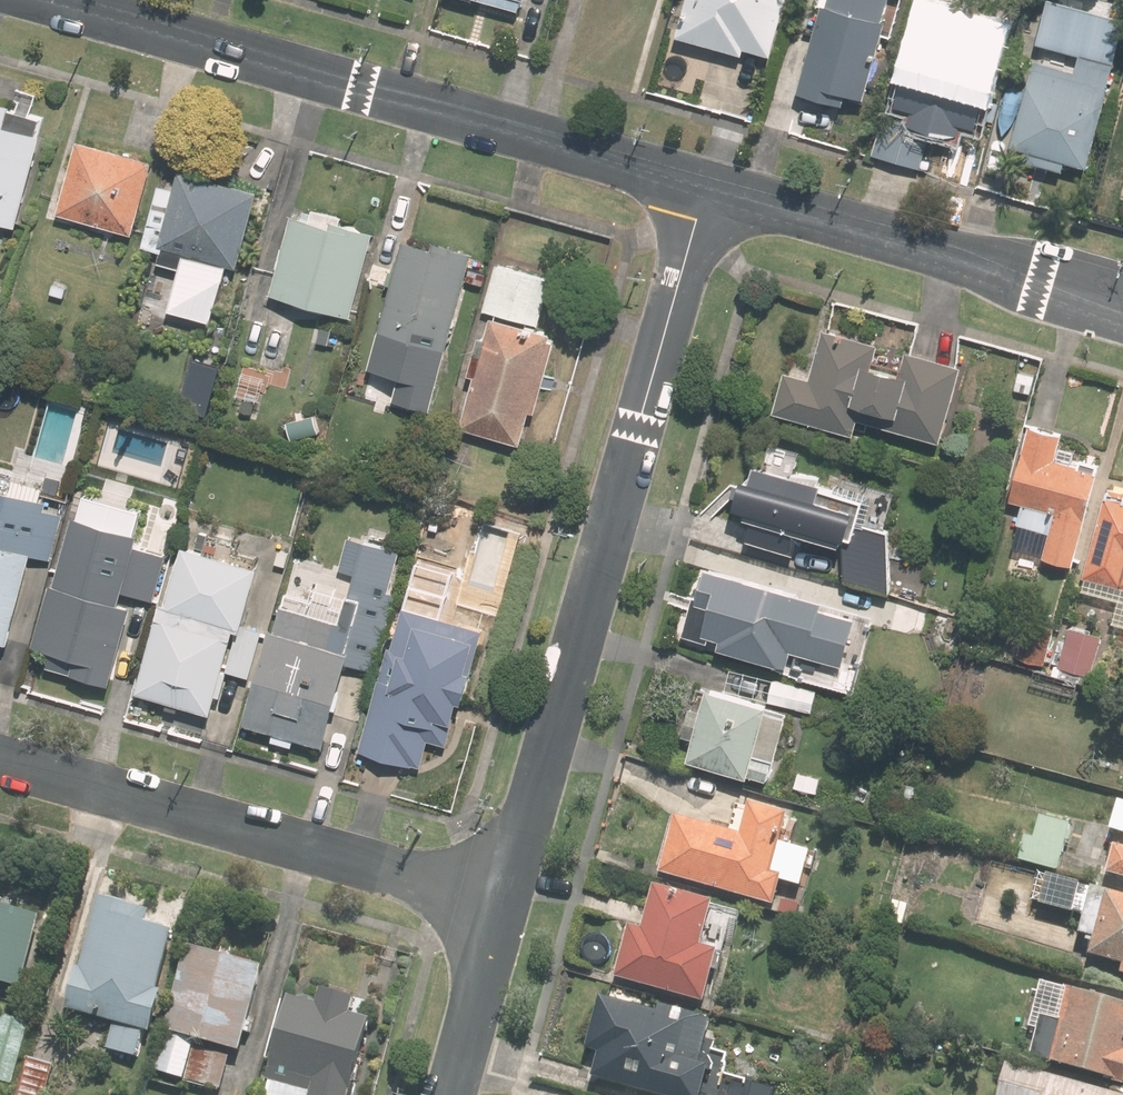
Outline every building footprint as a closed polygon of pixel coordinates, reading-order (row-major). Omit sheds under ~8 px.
[(518,13),(521,0),(471,0),(518,13)] [(783,0),(683,0),(672,39),(738,57),(740,51),(767,58),(783,0)] [(824,8),(819,6),(798,78),(792,95),(840,109),(843,98),(860,103),(883,24),(879,23),(885,0),(827,0),(824,8)] [(1031,45),(1076,56),(1071,73),(1030,62),(1007,149),(1020,152),(1018,162),(1058,173),(1060,163),(1082,169),(1103,92),(1104,92),(1111,65),(1122,21),(1043,0),(1031,45)] [(908,113),(906,123),(880,116),(869,156),(918,170),(928,133),(953,140),(957,126),(973,131),(1002,25),(920,3),(912,29),(898,70),(891,109),(908,113)] [(0,108),(0,227),(13,231),(44,119),(0,108)] [(55,218),(129,238),(149,164),(75,144),(55,218)] [(253,198),(174,177),(154,251),(233,272),(253,198)] [(372,236),(291,214),(268,298),(349,320),(372,236)] [(427,412),(433,389),(434,390),(469,261),(403,242),(367,371),(396,379),(390,402),(427,412)] [(549,282),(494,267),(482,313),(536,328),(549,282)] [(548,337),(488,321),(459,429),(519,445),(548,337)] [(852,435),(855,424),(938,446),(959,369),(822,333),(809,380),(783,374),(772,416),(852,435)] [(220,367),(190,359),(176,408),(206,416),(220,367)] [(1097,475),(1096,474),(1052,462),(1059,438),(1026,429),(1007,502),(1008,502),(1052,515),(1039,561),(1072,570),(1097,475)] [(735,520),(839,548),(841,583),(886,595),(880,534),(888,506),(749,469),(735,520)] [(30,556),(50,562),(63,516),(43,510),(45,502),(0,490),(0,646),(5,648),(30,556)] [(1103,502),(1082,580),(1122,591),(1122,507),(1103,502)] [(127,611),(115,608),(135,535),(70,518),(33,651),(49,655),(44,670),(106,687),(127,611)] [(397,552),(347,538),(337,573),(388,587),(397,552)] [(120,594),(152,603),(166,554),(134,545),(120,594)] [(253,572),(176,551),(160,609),(238,630),(253,572)] [(786,669),(791,654),(838,667),(851,620),(803,607),(805,600),(732,580),(713,650),(786,669)] [(350,583),(339,623),(277,606),(244,728),(321,749),(344,665),(373,673),(394,595),(350,583)] [(478,632),(399,610),(367,727),(360,751),(420,768),(426,744),(445,749),(478,632)] [(1015,658),(1044,666),(1054,629),(1025,621),(1015,658)] [(228,643),(152,622),(131,696),(208,717),(228,643)] [(227,673),(248,679),(261,631),(240,626),(227,673)] [(1099,639),(1067,631),(1057,671),(1088,679),(1099,639)] [(816,696),(727,672),(722,690),(811,714),(816,696)] [(703,693),(698,711),(687,708),(680,735),(690,738),(683,763),(764,785),(783,715),(703,693)] [(818,781),(795,775),(791,790),(814,797),(818,781)] [(1121,806),(1102,876),(1122,882),(1122,806),(1121,806)] [(784,818),(746,808),(738,837),(672,819),(656,878),(772,909),(778,885),(800,891),(809,855),(776,847),(784,818)] [(1069,828),(1031,818),(1019,863),(1056,873),(1069,828)] [(1043,881),(1035,907),(1081,919),(1076,938),(1092,942),(1087,959),(1122,968),(1120,979),(1122,980),(1122,902),(1043,881)] [(712,955),(696,951),(709,906),(651,890),(638,936),(625,932),(612,980),(700,1003),(712,955)] [(136,1060),(143,1033),(145,1034),(176,924),(96,903),(65,1012),(112,1025),(105,1052),(136,1060)] [(17,991),(36,923),(0,913),(0,986),(17,991)] [(184,951),(150,1075),(225,1094),(259,972),(184,951)] [(1045,986),(1025,1058),(1120,1084),(1122,1074),(1122,1007),(1045,986)] [(314,1008),(286,1000),(260,1094),(351,1094),(371,1023),(348,1017),(353,999),(319,990),(314,1008)] [(608,1005),(597,1002),(584,1053),(594,1055),(588,1079),(646,1094),(700,1094),(717,1031),(609,1002),(608,1005)] [(0,1017),(0,1084),(11,1087),(29,1024),(0,1017)] [(25,1060),(16,1094),(45,1094),(53,1067),(25,1060)] [(1043,1082),(1010,1073),(1005,1094),(1093,1094),(1043,1082)]
